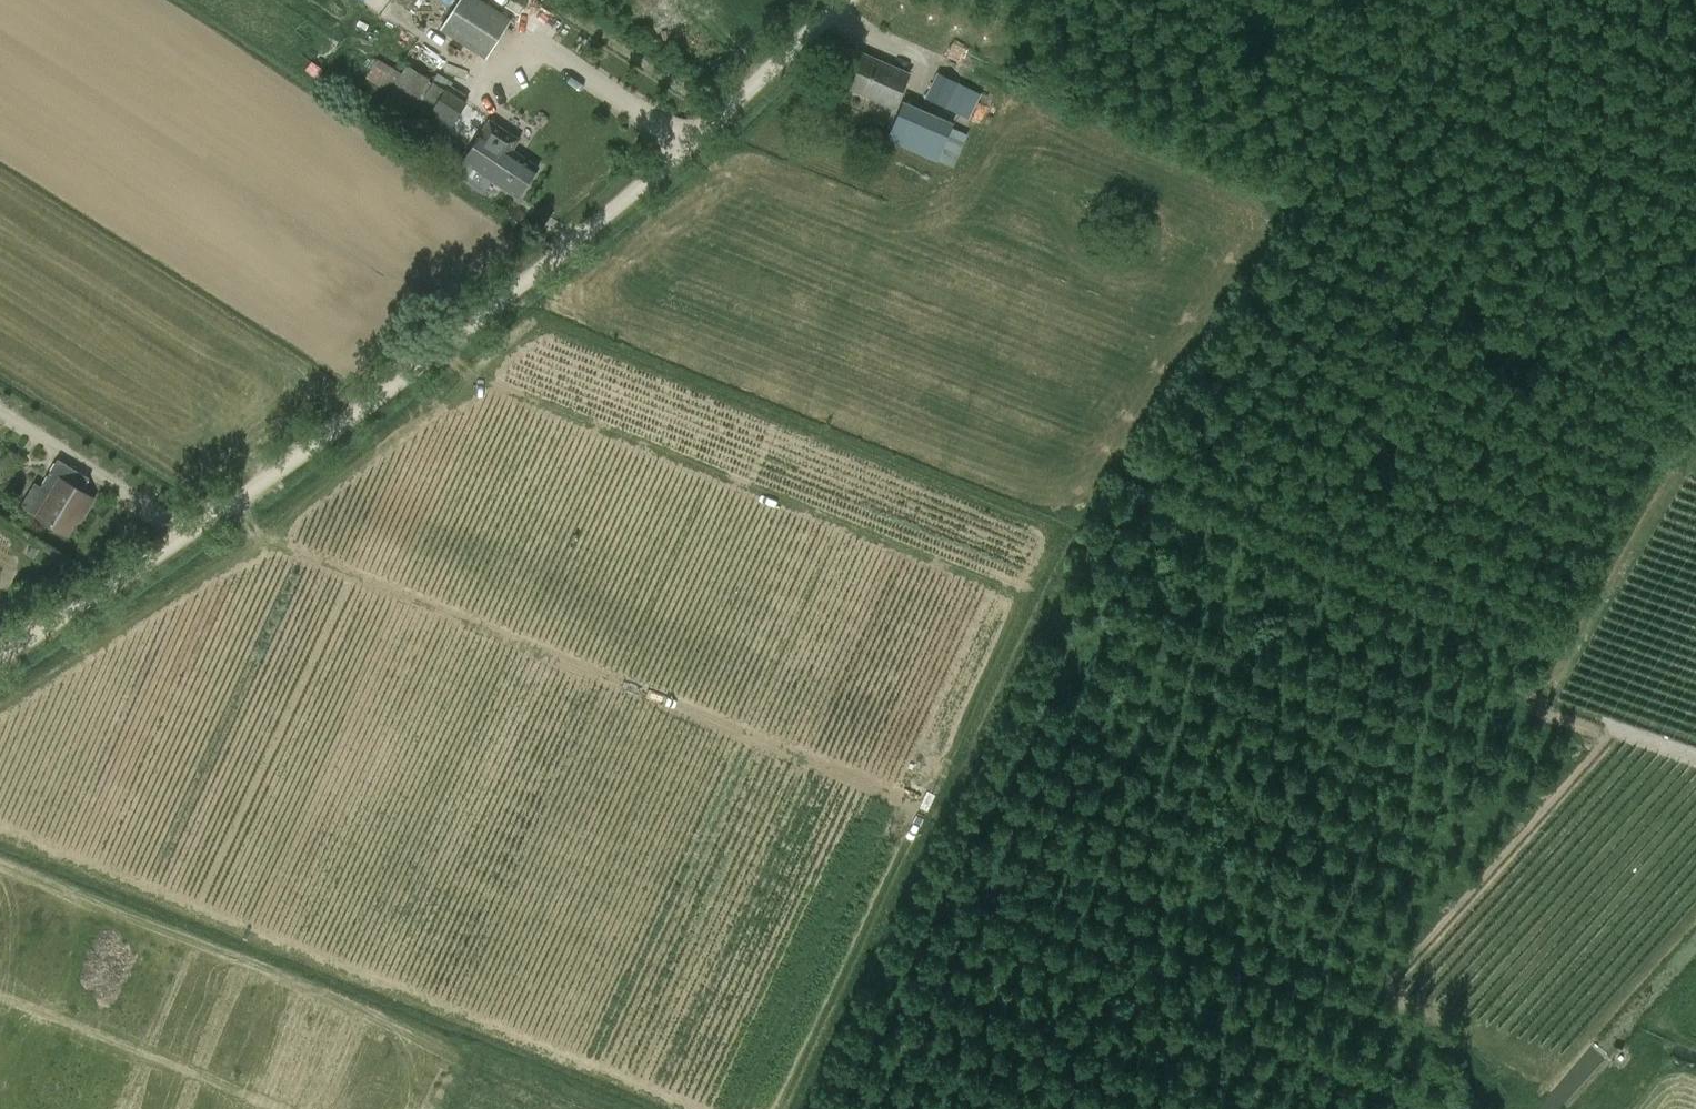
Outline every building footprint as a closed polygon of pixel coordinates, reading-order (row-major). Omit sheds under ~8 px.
[(481,0),(459,0),(439,30),(486,60),(513,19),(481,0)] [(860,53),(845,87),(894,108),(909,74),(860,53)] [(414,105),(416,107),(431,83),(429,81),(431,79),(407,64),(402,73),(377,58),(366,79),(389,93),(383,102),(383,103),(381,107),(376,114),(398,129),(405,117),(407,118),(414,105)] [(958,83),(959,82),(937,73),(925,98),(946,108),(969,120),(981,94),(958,83)] [(416,107),(402,130),(435,152),(468,102),(446,89),(445,89),(433,82),(432,84),(431,83),(416,107)] [(902,101),(886,140),(937,162),(938,160),(953,167),(967,136),(952,128),(954,123),(902,101)] [(490,118),(473,144),(529,183),(539,167),(514,150),(521,139),(490,118)] [(463,160),(450,151),(439,167),(483,195),(491,182),(518,200),(529,183),(473,144),(463,160)] [(42,486),(36,483),(21,507),(68,536),(82,512),(85,514),(95,499),(82,491),(89,478),(58,459),(42,486)]
